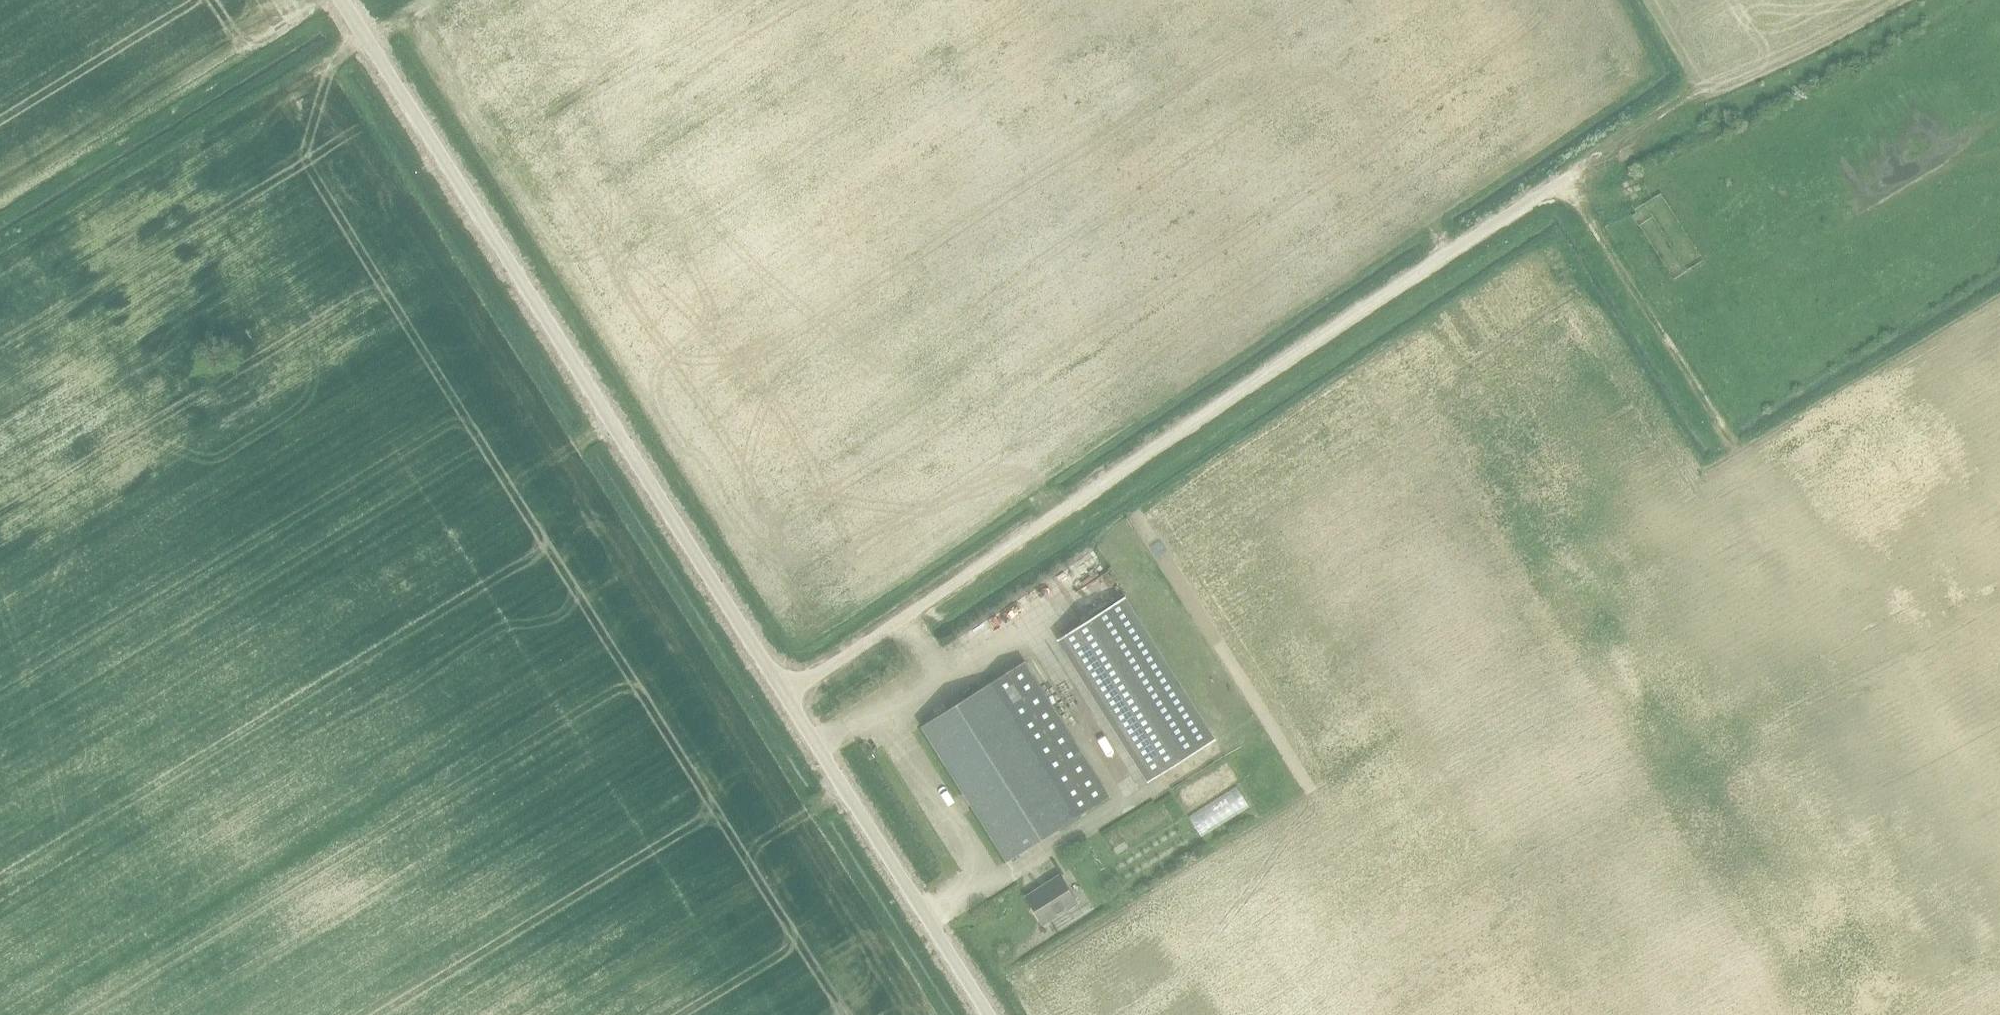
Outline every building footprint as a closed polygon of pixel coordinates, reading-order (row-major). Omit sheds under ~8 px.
[(1071,630),(1160,772),(1214,738),(1125,596),(1071,630)] [(1007,861),(1109,796),(1023,660),(921,725),(1007,861)] [(1059,875),(1025,896),(1042,924),(1076,902),(1059,875)]
